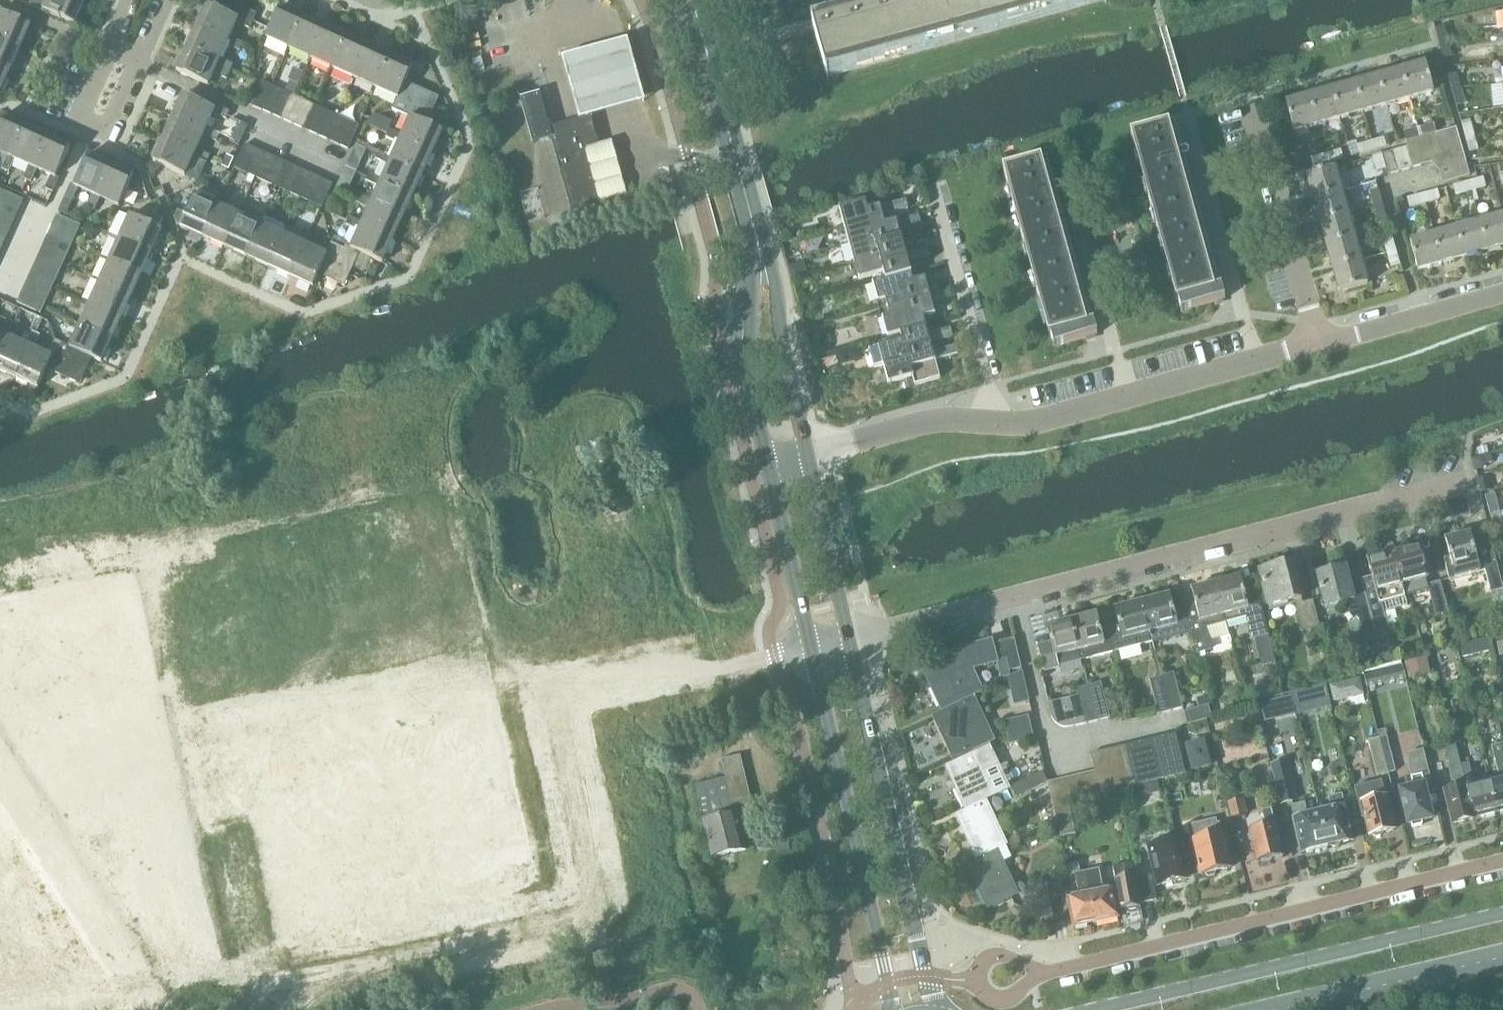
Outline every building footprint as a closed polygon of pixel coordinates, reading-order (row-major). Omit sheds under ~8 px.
[(31,7),(43,13),(44,11),(59,18),(59,19),(61,20),(61,19),(75,25),(85,3),(78,0),(32,0),(31,7)] [(813,31),(825,74),(1092,0),(924,0),(813,31)] [(237,23),(250,29),(257,14),(231,3),(226,13),(207,5),(197,27),(228,42),(230,38),(237,23)] [(266,38),(288,48),(289,49),(303,17),(281,7),(266,38)] [(21,48),(31,26),(1,12),(2,9),(0,8),(0,38),(21,48)] [(289,49),(310,58),(325,27),(303,17),(289,49)] [(243,44),(243,43),(230,38),(228,42),(197,27),(187,49),(219,64),(220,59),(227,45),(240,51),(243,44)] [(310,58),(331,68),(332,68),(347,37),(325,27),(310,58)] [(1439,45),(1445,43),(1448,42),(1443,27),(1435,30),(1439,45)] [(332,68),(353,78),(354,78),(369,47),(347,37),(332,68)] [(11,70),(21,48),(0,38),(0,65),(11,70)] [(1452,57),(1449,47),(1448,42),(1445,43),(1439,45),(1443,59),(1452,57)] [(574,60),(568,61),(586,124),(593,122),(615,115),(638,109),(648,106),(630,44),(620,47),(597,53),(574,60)] [(354,78),(375,88),(376,88),(390,57),(369,47),(354,78)] [(227,80),(233,65),(220,59),(219,64),(187,49),(177,72),(208,86),(214,74),(227,80)] [(376,88),(397,98),(398,98),(405,82),(406,83),(411,70),(413,67),(390,57),(376,88)] [(413,67),(411,70),(421,75),(426,65),(416,60),(413,67)] [(1410,99),(1433,92),(1425,63),(1402,70),(1410,99)] [(1,93),(11,70),(0,65),(0,92),(1,93)] [(1379,77),(1383,93),(1387,105),(1410,99),(1402,70),(1379,77)] [(1452,91),(1454,91),(1461,89),(1457,74),(1448,77),(1452,91)] [(1387,105),(1383,93),(1379,77),(1355,83),(1364,112),(1387,105)] [(290,81),(285,92),(292,96),(297,85),(290,81)] [(261,82),(251,105),(261,110),(272,86),(261,82)] [(438,98),(406,83),(405,82),(398,98),(397,98),(391,109),(410,118),(410,117),(411,117),(427,124),(439,98),(438,98)] [(1364,112),(1355,83),(1332,90),(1340,118),(1364,112)] [(272,86),(261,110),(271,115),(282,91),(272,86)] [(1461,89),(1454,91),(1452,91),(1456,106),(1465,104),(1461,89)] [(1332,90),(1309,96),(1317,125),(1340,118),(1332,90)] [(282,91),(271,115),(282,119),(292,96),(285,92),(282,91)] [(591,127),(581,121),(558,128),(550,130),(540,93),(530,96),(520,99),(533,143),(542,141),(551,138),(571,210),(599,203),(585,150),(597,146),(596,145),(591,127)] [(184,95),(174,118),(205,132),(207,128),(213,114),(226,120),(229,112),(216,106),(214,109),(184,95)] [(292,96),(282,119),(292,124),(303,100),(292,96)] [(1309,96),(1286,103),(1294,132),(1317,125),(1309,96)] [(303,100),(292,124),(303,129),(313,105),(303,100)] [(318,107),(307,131),(317,136),(328,112),(318,107)] [(328,112),(317,136),(328,140),(338,117),(328,112)] [(16,159),(12,157),(26,126),(4,116),(0,125),(0,152),(8,156),(2,168),(10,172),(16,159)] [(338,117),(328,140),(338,145),(349,121),(338,117)] [(427,124),(411,117),(410,117),(410,118),(402,134),(390,129),(386,136),(399,142),(401,138),(433,153),(443,131),(427,124)] [(174,118),(164,140),(195,154),(197,150),(204,135),(217,141),(220,133),(207,128),(205,132),(174,118)] [(349,121),(338,145),(349,150),(359,126),(349,121)] [(1471,136),(1474,136),(1470,121),(1461,123),(1466,138),(1471,136)] [(1214,289),(1169,125),(1131,135),(1177,301),(1178,301),(1181,312),(1225,300),(1225,299),(1224,299),(1221,289),(1222,288),(1221,287),(1214,289)] [(1435,133),(1433,125),(1418,129),(1421,137),(1435,133)] [(32,182),(38,169),(34,168),(48,136),(26,126),(12,157),(16,159),(30,166),(24,179),(32,182)] [(1432,163),(1439,171),(1466,164),(1456,128),(1406,142),(1408,147),(1415,145),(1416,145),(1426,142),(1432,163)] [(1418,129),(1404,133),(1406,141),(1421,137),(1418,129)] [(236,133),(231,144),(239,147),(244,136),(236,133)] [(34,168),(38,169),(52,176),(46,188),(54,192),(60,178),(57,177),(70,147),(48,136),(34,168)] [(1474,136),(1471,136),(1466,138),(1470,153),(1478,150),(1474,136)] [(376,158),(389,164),(391,160),(423,175),(433,153),(401,138),(399,142),(393,156),(380,151),(378,155),(376,158)] [(1389,146),(1387,138),(1372,142),(1374,150),(1389,146)] [(195,154),(164,140),(154,162),(185,177),(194,157),(206,163),(210,156),(197,150),(195,154)] [(1372,142),(1358,146),(1357,146),(1360,154),(1374,150),(1372,142)] [(1426,142),(1416,145),(1415,145),(1421,166),(1432,163),(1426,142)] [(235,168),(245,173),(256,149),(246,144),(235,168)] [(602,201),(629,194),(627,185),(622,169),(618,151),(616,144),(589,151),(602,201)] [(369,145),(367,149),(378,155),(380,151),(369,145)] [(1415,145),(1408,147),(1405,148),(1404,148),(1410,169),(1421,166),(1415,145)] [(1404,148),(1394,151),(1393,151),(1399,172),(1410,169),(1404,148)] [(245,173),(256,178),(266,154),(256,149),(245,173)] [(1343,159),(1341,151),(1326,155),(1328,163),(1343,159)] [(1386,169),(1388,175),(1399,172),(1393,151),(1381,155),(1386,169)] [(222,166),(229,169),(234,158),(227,154),(222,166)] [(256,178),(266,182),(277,158),(266,154),(256,178)] [(97,196),(111,165),(89,155),(75,185),(72,183),(65,197),(59,211),(66,215),(73,201),(79,188),(93,195),(97,196)] [(1326,155),(1311,159),(1314,168),(1328,163),(1326,155)] [(1381,155),(1373,157),(1377,172),(1386,169),(1381,155)] [(277,158),(266,182),(277,187),(287,163),(277,158)] [(366,180),(379,186),(381,182),(413,197),(423,175),(391,160),(389,164),(382,178),(370,173),(366,180)] [(1041,160),(1003,170),(1049,336),(1050,336),(1054,347),(1097,335),(1097,334),(1094,324),(1094,323),(1087,325),(1041,160)] [(1439,171),(1443,183),(1469,176),(1466,164),(1439,171)] [(134,175),(111,165),(97,196),(93,195),(87,207),(95,211),(101,198),(119,207),(134,175)] [(281,189),(291,194),(302,170),(291,165),(281,189)] [(348,167),(340,184),(349,188),(356,170),(348,167)] [(1341,191),(1335,168),(1306,176),(1313,199),(1341,191)] [(291,194),(301,198),(312,175),(302,170),(291,194)] [(301,198),(312,203),(323,179),(312,175),(301,198)] [(323,179),(312,203),(322,208),(333,184),(323,179)] [(1483,179),(1469,182),(1468,183),(1471,191),(1485,187),(1483,179)] [(356,202),(369,208),(371,205),(403,219),(413,197),(381,182),(379,186),(372,201),(360,195),(356,202)] [(1468,183),(1454,186),(1456,195),(1471,191),(1468,183)] [(19,211),(24,200),(0,189),(0,202),(19,211)] [(1383,205),(1379,190),(1370,192),(1374,207),(1375,207),(1383,205)] [(1313,199),(1319,222),(1348,214),(1341,191),(1313,199)] [(1439,199),(1437,191),(1422,195),(1425,203),(1439,199)] [(180,226),(202,236),(217,205),(194,195),(180,226)] [(1408,199),(1408,201),(1410,207),(1425,203),(1422,195),(1408,199)] [(840,208),(845,227),(869,220),(872,228),(896,221),(885,224),(882,216),(908,209),(906,200),(880,207),(868,210),(865,201),(840,208)] [(14,221),(19,211),(0,202),(0,214),(14,221)] [(202,236),(224,246),(239,215),(217,205),(202,236)] [(346,225),(359,230),(361,227),(393,241),(403,219),(371,205),(369,208),(362,223),(350,217),(346,225)] [(1383,205),(1375,207),(1374,207),(1378,222),(1387,219),(1383,205)] [(224,246),(247,257),(261,225),(265,217),(242,207),(239,215),(224,246)] [(9,231),(14,221),(0,214),(0,227),(9,231)] [(1348,214),(1319,222),(1326,246),(1354,238),(1348,214)] [(57,215),(52,226),(76,237),(80,226),(57,215)] [(845,227),(850,244),(874,237),(877,246),(901,239),(899,230),(921,224),(919,215),(896,221),(872,228),(869,220),(845,227)] [(1502,246),(1502,216),(1502,215),(1480,222),(1488,251),(1502,246)] [(130,216),(120,237),(152,252),(162,230),(130,216)] [(247,257),(268,266),(282,235),(286,227),(265,218),(261,225),(247,257)] [(1465,257),(1488,251),(1480,222),(1456,228),(1465,257)] [(52,226),(47,236),(71,247),(76,237),(52,226)] [(0,227),(0,240),(5,242),(9,231),(0,227)] [(334,236),(331,243),(346,250),(347,247),(360,253),(382,263),(393,241),(361,227),(359,230),(352,245),(334,236)] [(1456,228),(1452,230),(1433,235),(1441,264),(1465,257),(1456,228)] [(108,232),(107,236),(119,241),(120,237),(109,232),(108,232)] [(850,244),(854,261),(879,254),(881,263),(906,256),(904,247),(926,241),(924,232),(901,239),(877,246),(874,237),(850,244)] [(268,266),(290,277),(305,245),(304,245),(282,235),(268,266)] [(1433,235),(1410,242),(1418,270),(1441,264),(1433,235)] [(47,236),(43,246),(66,257),(71,247),(47,236)] [(305,245),(290,277),(312,287),(318,274),(326,255),(330,245),(308,236),(304,245),(305,245)] [(119,241),(110,259),(142,274),(152,252),(120,237),(119,241)] [(1392,237),(1384,239),(1383,239),(1387,254),(1388,254),(1396,251),(1392,237)] [(1361,261),(1354,238),(1326,246),(1332,269),(1361,261)] [(331,243),(330,245),(326,255),(318,274),(345,286),(360,253),(347,247),(346,250),(331,243)] [(66,257),(43,246),(38,257),(62,268),(66,257)] [(873,284),(911,273),(908,264),(931,258),(928,250),(906,256),(881,263),(879,254),(854,261),(860,280),(883,273),(885,280),(873,283),(873,284)] [(1396,251),(1388,254),(1387,254),(1391,269),(1400,266),(1396,251)] [(110,259),(100,281),(132,295),(142,274),(110,259)] [(794,262),(790,263),(794,277),(797,276),(806,273),(802,260),(794,262)] [(36,261),(31,272),(55,282),(60,272),(36,261)] [(1368,284),(1361,261),(1332,269),(1339,292),(1368,284)] [(31,272),(26,282),(50,293),(55,282),(31,272)] [(887,308),(930,296),(925,278),(913,282),(911,273),(873,284),(878,302),(885,300),(887,308)] [(100,281),(90,303),(122,317),(132,295),(100,281)] [(26,282),(22,292),(46,303),(50,293),(26,282)] [(46,303),(22,292),(17,303),(41,313),(46,303)] [(888,336),(925,326),(923,318),(935,315),(930,296),(887,308),(890,316),(883,318),(888,336)] [(90,303),(80,325),(112,339),(122,317),(90,303)] [(37,316),(30,330),(33,332),(36,333),(43,319),(37,316)] [(9,336),(12,338),(18,325),(11,322),(5,334),(0,332),(0,355),(9,336)] [(80,325),(70,347),(92,357),(101,362),(112,339),(80,325)] [(902,341),(868,350),(873,368),(883,365),(908,358),(906,350),(930,343),(953,337),(950,329),(928,335),(925,326),(888,336),(888,337),(900,334),(902,341)] [(16,378),(31,346),(35,348),(40,335),(36,333),(33,332),(27,344),(12,338),(9,336),(0,355),(0,371),(16,378)] [(55,339),(48,354),(52,356),(46,369),(47,369),(80,384),(92,357),(70,347),(55,339)] [(935,361),(958,354),(955,346),(955,347),(933,353),(930,343),(906,350),(908,358),(883,365),(889,384),(901,380),(912,377),(915,386),(940,379),(935,361)] [(31,346),(16,378),(38,388),(47,369),(46,369),(52,356),(48,354),(35,348),(31,346)] [(912,377),(901,380),(903,389),(915,386),(912,377)] [(601,440),(580,449),(592,479),(614,470),(601,440)] [(1487,445),(1477,447),(1479,455),(1489,452),(1487,445)] [(1471,459),(1474,471),(1482,469),(1486,464),(1492,462),(1490,454),(1471,459)] [(1476,478),(1480,492),(1491,489),(1487,475),(1476,478)] [(1487,504),(1489,514),(1498,512),(1495,502),(1487,504)] [(1498,512),(1489,514),(1492,525),(1501,523),(1498,512)] [(1474,548),(1471,534),(1446,540),(1450,558),(1443,559),(1449,580),(1485,571),(1491,593),(1502,590),(1502,587),(1496,559),(1492,543),(1474,548)] [(1420,547),(1394,554),(1406,596),(1429,590),(1427,585),(1430,584),(1420,547)] [(1372,577),(1362,580),(1372,618),(1376,633),(1375,633),(1376,636),(1379,648),(1390,646),(1389,640),(1387,633),(1384,633),(1384,631),(1389,630),(1385,616),(1384,612),(1408,606),(1406,596),(1394,554),(1368,561),(1372,577)] [(1266,590),(1257,592),(1261,609),(1270,606),(1270,607),(1294,600),(1294,601),(1302,599),(1293,568),(1285,570),(1284,566),(1261,573),(1266,590)] [(1346,567),(1316,575),(1325,608),(1340,604),(1348,614),(1353,621),(1358,615),(1360,621),(1365,639),(1376,636),(1375,633),(1376,633),(1372,618),(1361,580),(1350,583),(1346,567)] [(1240,577),(1216,584),(1226,621),(1247,616),(1252,633),(1255,632),(1256,638),(1268,635),(1261,609),(1257,592),(1256,590),(1255,590),(1255,591),(1244,593),(1240,577)] [(1430,584),(1427,585),(1429,590),(1433,605),(1446,602),(1440,581),(1430,584)] [(1185,609),(1191,632),(1197,654),(1207,651),(1205,645),(1210,643),(1209,640),(1229,634),(1226,621),(1216,584),(1192,590),(1196,606),(1185,609)] [(1169,596),(1142,603),(1152,642),(1191,632),(1185,609),(1174,612),(1169,596)] [(1301,604),(1309,631),(1320,627),(1313,600),(1301,604)] [(1119,627),(1110,630),(1116,652),(1152,642),(1142,603),(1115,610),(1119,627)] [(184,611),(145,620),(189,809),(229,800),(184,611)] [(1490,618),(1493,627),(1502,625),(1502,614),(1490,618)] [(1096,615),(1072,622),(1079,651),(1082,661),(1116,652),(1110,630),(1100,632),(1096,615)] [(1079,651),(1072,622),(1047,628),(1052,644),(1039,647),(1045,672),(1059,668),(1056,657),(1079,651)] [(1500,657),(1502,656),(1502,629),(1493,632),(1500,657)] [(1256,638),(1255,638),(1257,646),(1270,642),(1268,635),(1256,638)] [(1021,669),(1014,639),(1003,641),(1010,672),(1021,669)] [(1459,645),(1462,658),(1489,653),(1486,639),(1459,645)] [(991,641),(962,649),(923,667),(942,708),(981,690),(970,668),(996,661),(991,641)] [(1394,646),(1380,650),(1384,663),(1397,660),(1394,646)] [(1404,662),(1408,677),(1430,672),(1427,657),(1404,662)] [(1364,676),(1366,686),(1404,676),(1402,667),(1364,676)] [(1173,673),(1161,676),(1170,711),(1183,708),(1173,673)] [(1170,711),(1161,676),(1149,680),(1158,715),(1170,711)] [(1360,679),(1331,686),(1335,701),(1364,694),(1360,679)] [(1089,686),(1098,721),(1110,718),(1101,683),(1089,686)] [(1296,713),(1332,705),(1329,694),(1328,695),(1325,684),(1291,692),(1292,696),(1296,713)] [(1081,708),(1052,715),(1051,715),(1051,716),(1052,718),(1053,720),(1054,721),(1056,723),(1057,724),(1058,725),(1060,726),(1062,727),(1065,728),(1067,728),(1070,728),(1085,724),(1098,721),(1089,686),(1076,689),(1081,708)] [(1292,696),(1261,703),(1265,721),(1296,713),(1292,696)] [(975,699),(944,713),(935,718),(954,758),(994,739),(975,699)] [(1226,701),(1212,705),(1215,715),(1229,711),(1226,701)] [(1184,712),(1187,725),(1211,718),(1208,706),(1184,712)] [(1004,722),(1007,733),(1031,727),(1029,716),(1004,722)] [(1031,727),(1007,733),(1010,745),(1034,739),(1031,727)] [(1176,733),(1163,737),(1173,777),(1185,774),(1176,733)] [(1163,737),(1151,739),(1161,780),(1173,777),(1163,737)] [(1386,737),(1378,739),(1387,774),(1395,772),(1386,737)] [(1151,739),(1139,742),(1149,783),(1161,780),(1151,739)] [(1387,774),(1378,739),(1368,742),(1377,776),(1387,774)] [(1139,742),(1127,745),(1137,786),(1149,783),(1139,742)] [(1209,766),(1203,742),(1187,746),(1193,770),(1209,766)] [(1491,747),(1499,777),(1490,779),(1498,812),(1502,811),(1502,744),(1491,747)] [(1127,745),(1115,748),(1125,789),(1137,786),(1127,745)] [(1473,816),(1460,765),(1456,746),(1447,749),(1456,787),(1444,791),(1452,824),(1474,819),(1473,816)] [(997,766),(989,747),(956,763),(960,772),(951,776),(966,808),(993,795),(983,772),(997,766)] [(1115,748),(1103,751),(1112,792),(1125,789),(1115,748)] [(1408,754),(1408,765),(1414,788),(1400,791),(1409,825),(1411,824),(1412,828),(1422,825),(1421,822),(1432,819),(1424,786),(1432,785),(1423,750),(1408,754)] [(1090,754),(1095,772),(1100,795),(1112,792),(1103,751),(1090,754)] [(721,760),(723,771),(743,766),(740,755),(721,760)] [(1287,761),(1270,765),(1279,804),(1296,800),(1287,761)] [(1469,763),(1460,765),(1473,816),(1482,814),(1485,816),(1495,813),(1487,780),(1474,783),(1469,763)] [(723,771),(725,778),(726,782),(745,777),(743,766),(723,771)] [(1016,798),(1048,783),(1043,772),(1011,787),(1016,798)] [(1095,772),(1084,774),(1089,797),(1100,795),(1095,772)] [(1084,774),(1073,777),(1079,800),(1089,797),(1084,774)] [(745,777),(726,782),(728,792),(748,788),(745,777)] [(1073,777),(1063,779),(1068,802),(1079,800),(1073,777)] [(726,782),(725,778),(694,785),(703,820),(711,857),(746,849),(743,838),(749,836),(743,812),(734,814),(731,803),(728,792),(726,782)] [(1063,779),(1048,783),(1061,838),(1075,834),(1068,802),(1063,779)] [(1385,797),(1381,782),(1381,781),(1354,788),(1362,819),(1366,818),(1370,836),(1372,835),(1373,836),(1375,837),(1380,836),(1382,833),(1394,830),(1385,797)] [(748,788),(728,792),(731,803),(750,798),(748,788)] [(1332,810),(1320,813),(1327,846),(1329,846),(1334,847),(1336,846),(1339,844),(1352,840),(1347,819),(1349,818),(1347,807),(1344,807),(1341,796),(1330,798),(1332,810)] [(750,798),(731,803),(734,814),(743,812),(753,809),(750,798)] [(1229,811),(1231,819),(1245,816),(1247,815),(1244,801),(1243,799),(1238,800),(1227,803),(1229,811)] [(963,825),(977,857),(1005,844),(986,804),(967,812),(971,821),(963,825)] [(1320,813),(1319,809),(1306,812),(1304,804),(1292,807),(1295,819),(1292,819),(1295,831),(1298,830),(1303,852),(1316,849),(1320,850),(1322,850),(1325,847),(1327,846),(1320,813)] [(1272,859),(1283,856),(1271,809),(1262,811),(1266,826),(1250,830),(1251,833),(1249,836),(1250,840),(1253,842),(1258,862),(1260,862),(1263,864),(1270,862),(1272,859)] [(1222,833),(1218,833),(1215,820),(1190,826),(1202,875),(1206,874),(1208,877),(1215,875),(1216,872),(1230,869),(1222,833)] [(771,839),(771,850),(789,849),(788,837),(771,839)] [(1177,840),(1149,847),(1158,886),(1186,879),(1177,840)] [(974,875),(989,906),(1017,894),(998,853),(979,862),(983,871),(974,875)] [(1069,876),(1075,875),(1075,874),(1080,873),(1078,864),(1067,866),(1069,876)] [(1121,909),(1127,908),(1130,909),(1136,908),(1138,906),(1140,906),(1132,864),(1124,865),(1124,864),(1113,866),(1121,909)] [(1099,869),(1086,872),(1096,922),(1119,917),(1113,888),(1103,890),(1099,869)] [(1075,874),(1075,875),(1079,895),(1067,898),(1073,927),(1096,922),(1086,872),(1080,873),(1075,874)] [(1136,880),(1140,903),(1156,900),(1152,877),(1136,880)] [(1034,885),(1041,920),(1053,917),(1046,883),(1034,885)]
